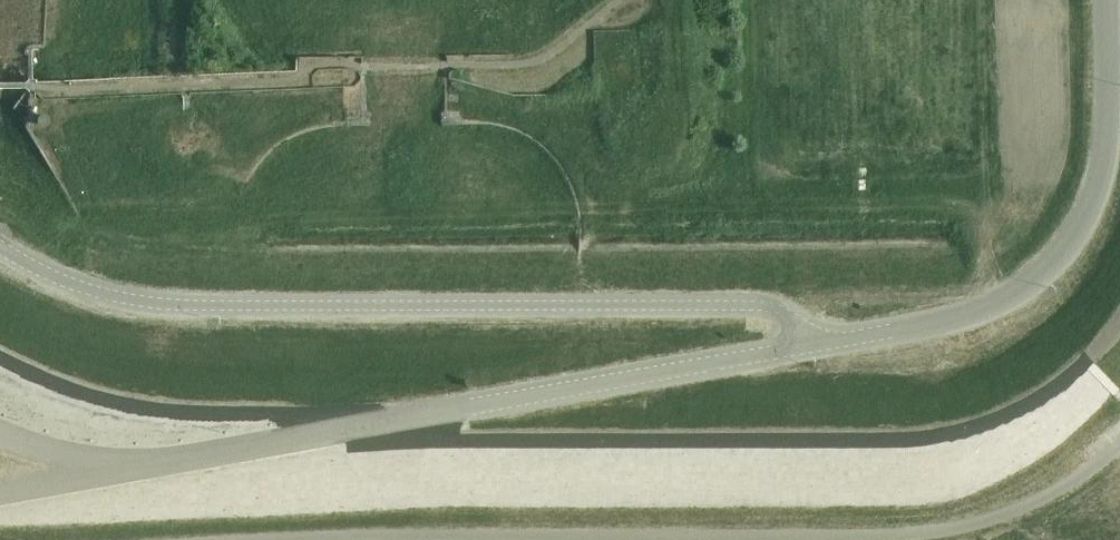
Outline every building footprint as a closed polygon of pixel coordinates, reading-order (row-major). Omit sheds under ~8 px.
[(10,408),(2,428),(11,432),(19,412),(10,408)]
